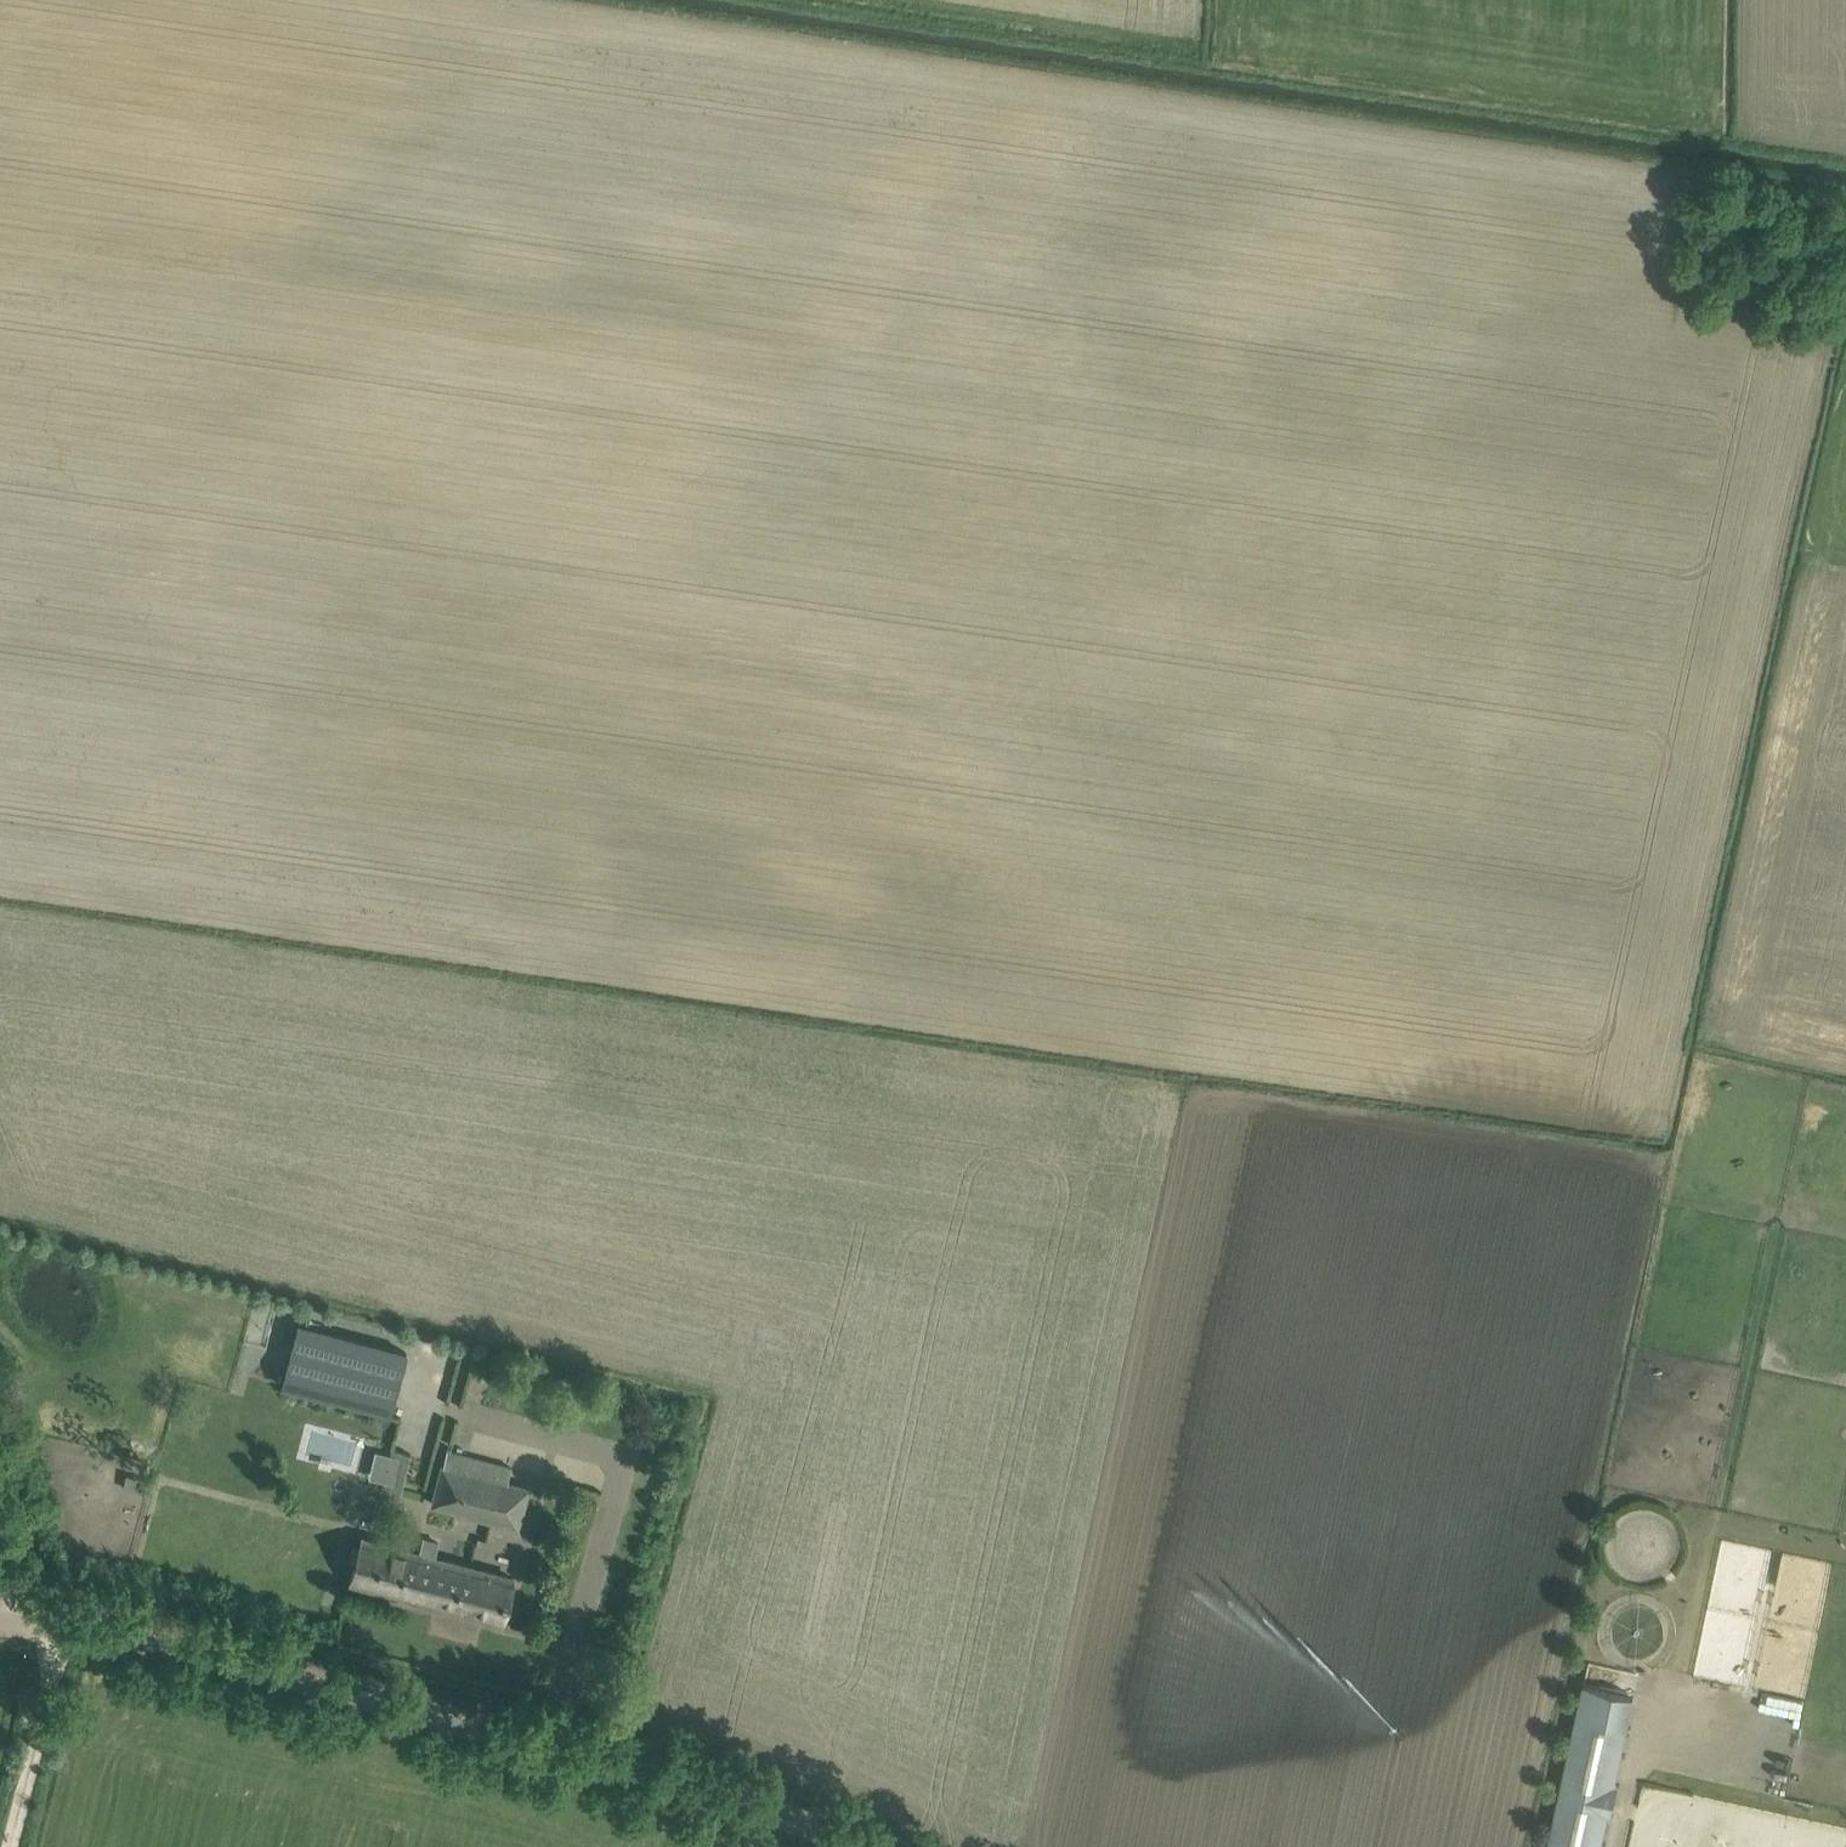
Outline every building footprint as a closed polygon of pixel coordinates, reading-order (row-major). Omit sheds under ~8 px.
[(406,1352),(298,1323),(282,1385),(390,1414),(406,1352)] [(393,1449),(384,1487),(401,1492),(411,1453),(393,1449)] [(467,1457),(446,1452),(433,1500),(518,1524),(529,1486),(484,1473),(464,1468),(467,1457)] [(362,1537),(357,1558),(350,1582),(501,1622),(513,1577),(434,1556),(438,1542),(423,1538),(419,1552),(362,1537)] [(1548,1846),(1600,1846),(1627,1726),(1577,1715),(1548,1846)]
